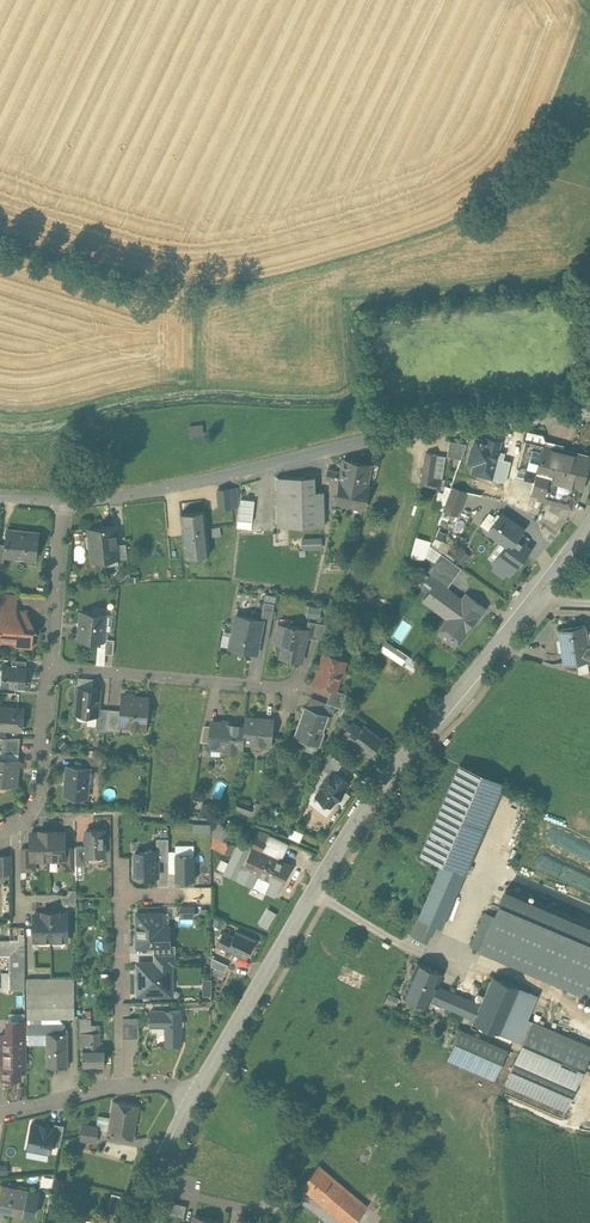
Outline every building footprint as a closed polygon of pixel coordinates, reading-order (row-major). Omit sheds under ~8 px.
[(203,423),(190,424),(190,435),(204,434),(203,423)] [(564,445),(545,440),(542,434),(528,430),(525,440),(553,447),(563,449),(564,445)] [(545,478),(553,447),(525,440),(518,466),(516,475),(535,480),(536,480),(537,476),(545,478)] [(467,444),(450,441),(447,456),(462,458),(467,444)] [(488,449),(467,444),(462,458),(452,486),(466,492),(481,495),(490,459),(485,458),(488,449)] [(553,447),(545,478),(581,488),(582,488),(589,459),(589,456),(563,449),(553,447)] [(445,456),(426,453),(420,487),(440,490),(445,456)] [(507,463),(490,459),(481,495),(497,500),(497,499),(507,463)] [(371,465),(344,460),(342,473),(340,482),(336,502),(365,508),(369,486),(367,485),(371,465)] [(535,480),(516,475),(518,466),(507,463),(497,499),(497,500),(528,513),(533,494),(532,493),(535,480)] [(341,472),(328,469),(326,479),(340,482),(342,473),(341,472)] [(545,478),(537,476),(536,480),(535,480),(532,493),(533,494),(539,495),(538,499),(572,508),(575,500),(577,500),(581,488),(545,478)] [(315,492),(315,477),(276,478),(278,527),(324,526),(323,491),(315,492)] [(443,510),(443,509),(451,487),(445,485),(444,492),(439,491),(434,507),(443,510)] [(466,492),(452,486),(451,487),(443,509),(458,514),(466,492)] [(237,488),(218,490),(219,508),(220,508),(238,506),(237,488)] [(255,500),(241,499),(237,529),(251,530),(255,500)] [(205,510),(181,513),(183,530),(207,527),(205,510)] [(524,528),(501,512),(489,529),(508,544),(511,546),(518,536),(524,528)] [(115,525),(89,528),(92,561),(104,560),(103,557),(117,555),(117,559),(118,558),(117,544),(115,525)] [(207,527),(183,530),(186,557),(210,554),(207,527)] [(220,528),(211,529),(212,537),(221,536),(220,528)] [(39,532),(7,529),(5,543),(4,555),(5,556),(36,559),(39,532)] [(87,531),(77,532),(78,548),(87,547),(87,531)] [(522,539),(518,536),(511,546),(508,544),(494,564),(509,575),(518,563),(519,564),(531,548),(520,541),(522,539)] [(414,544),(429,548),(431,541),(416,537),(414,544)] [(319,539),(302,539),(303,548),(319,548),(319,539)] [(126,543),(117,544),(118,558),(128,557),(126,543)] [(414,544),(412,552),(426,556),(429,548),(414,544)] [(464,547),(455,557),(462,564),(471,554),(464,547)] [(462,568),(442,553),(436,561),(456,576),(462,568)] [(456,576),(436,561),(427,574),(427,573),(425,575),(425,576),(421,582),(420,582),(419,584),(430,591),(424,600),(454,622),(455,622),(468,604),(463,600),(459,597),(457,598),(446,590),(456,576)] [(468,604),(455,622),(454,622),(445,633),(452,638),(451,639),(453,640),(453,639),(457,642),(462,634),(464,636),(470,628),(469,628),(475,619),(476,619),(480,615),(479,614),(485,607),(467,594),(463,600),(468,604)] [(0,596),(0,608),(14,609),(15,597),(0,596)] [(275,603),(264,601),(262,616),(272,618),(275,603)] [(307,616),(321,617),(322,605),(308,604),(307,616)] [(106,614),(81,611),(79,639),(104,642),(106,614)] [(0,615),(0,629),(1,631),(1,640),(17,642),(17,644),(28,645),(29,644),(30,634),(29,633),(28,633),(29,617),(0,615)] [(263,620),(236,615),(230,648),(257,653),(263,620)] [(327,624),(308,620),(307,628),(306,637),(321,640),(327,624)] [(307,628),(279,623),(275,642),(284,644),(281,658),(301,661),(306,637),(307,628)] [(559,629),(564,664),(589,659),(589,643),(589,644),(585,625),(559,629)] [(381,651),(403,663),(409,653),(386,640),(381,651)] [(334,656),(324,653),(321,662),(322,662),(315,683),(332,689),(335,690),(340,676),(343,674),(344,671),(343,668),(346,661),(344,660),(342,657),(336,655),(334,656)] [(27,661),(12,659),(12,666),(26,668),(27,661)] [(4,666),(0,669),(0,674),(3,677),(3,685),(25,687),(27,668),(26,668),(12,666),(4,666)] [(100,690),(77,688),(75,713),(97,715),(98,715),(99,708),(100,690)] [(346,694),(335,690),(332,689),(327,703),(342,708),(346,694)] [(134,698),(133,696),(129,695),(127,697),(122,696),(121,710),(120,725),(121,725),(146,727),(149,699),(134,698)] [(342,708),(327,703),(325,709),(339,715),(342,708)] [(328,715),(305,707),(295,736),(320,745),(324,732),(323,732),(328,715)] [(0,708),(0,727),(6,728),(22,729),(23,710),(0,708)] [(108,709),(99,708),(98,715),(97,715),(96,731),(106,732),(106,730),(108,709)] [(121,710),(108,709),(106,730),(120,731),(121,725),(120,725),(121,710)] [(274,720),(246,717),(246,725),(244,743),(253,743),(255,746),(262,747),(264,744),(271,745),(274,720)] [(246,725),(212,721),(209,745),(225,747),(225,749),(227,752),(234,752),(237,750),(237,749),(243,749),(244,743),(246,725)] [(362,729),(352,722),(344,733),(353,740),(353,741),(371,755),(383,739),(365,725),(362,729)] [(6,737),(2,738),(1,752),(19,754),(21,737),(6,737)] [(449,737),(442,744),(445,747),(452,740),(449,737)] [(343,763),(329,753),(322,768),(330,774),(333,771),(336,773),(343,763)] [(104,757),(86,755),(85,764),(103,765),(104,757)] [(0,757),(0,784),(16,785),(19,759),(0,757)] [(443,861),(466,871),(506,780),(462,761),(445,799),(422,852),(443,861)] [(88,767),(67,765),(66,772),(67,772),(67,781),(65,781),(64,794),(73,795),(73,796),(88,797),(89,783),(87,783),(88,767)] [(336,773),(333,771),(330,774),(322,786),(323,787),(317,795),(320,798),(321,804),(327,803),(331,806),(336,800),(337,800),(345,790),(344,790),(349,783),(336,773)] [(281,790),(271,792),(273,801),(282,799),(281,790)] [(255,816),(258,815),(262,803),(257,801),(254,809),(235,802),(233,808),(255,816)] [(269,808),(266,816),(277,820),(279,811),(269,808)] [(261,815),(258,823),(276,831),(280,822),(261,815)] [(233,827),(218,820),(213,833),(214,835),(212,853),(230,860),(239,840),(230,836),(233,827)] [(270,834),(252,828),(245,843),(252,847),(252,846),(262,851),(270,834)] [(294,828),(290,836),(300,841),(304,833),(294,828)] [(104,855),(104,829),(87,829),(87,845),(87,856),(88,856),(104,855)] [(44,830),(44,833),(31,833),(31,848),(32,859),(35,859),(48,859),(48,830),(44,830)] [(65,848),(65,832),(52,832),(52,830),(48,830),(48,859),(61,859),(65,859),(65,848)] [(289,843),(270,834),(262,851),(268,854),(281,860),(289,843)] [(245,843),(239,840),(230,860),(224,873),(252,887),(253,886),(258,875),(257,875),(268,854),(262,851),(252,846),(252,847),(245,843)] [(87,856),(87,845),(76,845),(76,848),(76,864),(88,864),(88,856),(87,856)] [(32,859),(31,848),(21,849),(22,870),(36,870),(35,859),(32,859)] [(76,848),(65,848),(65,859),(61,859),(61,869),(76,869),(76,864),(76,848)] [(160,877),(159,848),(143,849),(144,851),(134,852),(134,874),(144,874),(144,877),(160,877)] [(176,879),(194,879),(194,854),(176,855),(176,879)] [(281,860),(268,854),(257,875),(258,875),(253,886),(267,892),(266,892),(275,897),(280,887),(281,887),(291,865),(281,860)] [(11,855),(0,855),(0,873),(11,872),(11,855)] [(443,861),(419,917),(441,927),(466,871),(443,861)] [(198,885),(211,885),(212,864),(196,863),(196,869),(199,869),(198,885)] [(506,887),(479,952),(589,999),(589,923),(506,887)] [(67,894),(62,894),(62,902),(77,902),(76,889),(69,889),(67,894)] [(196,915),(195,904),(176,905),(176,916),(196,915)] [(260,924),(269,928),(276,911),(267,907),(260,924)] [(131,909),(132,928),(164,928),(164,909),(131,909)] [(47,911),(47,913),(34,913),(34,940),(51,939),(51,911),(47,911)] [(68,939),(68,913),(55,913),(55,911),(51,911),(51,939),(68,939)] [(94,913),(84,913),(84,923),(95,923),(94,913)] [(24,926),(10,926),(10,940),(24,940),(24,926)] [(132,928),(132,948),(165,947),(164,928),(132,928)] [(256,940),(236,931),(233,936),(223,932),(218,944),(228,948),(228,949),(247,958),(256,940)] [(0,940),(0,955),(9,955),(10,989),(25,989),(25,954),(24,940),(10,940),(0,940)] [(229,964),(212,956),(212,965),(225,972),(229,964)] [(136,961),(136,995),(173,994),(172,961),(136,961)] [(442,973),(417,962),(403,995),(428,1006),(430,1000),(446,1007),(453,992),(437,985),(442,973)] [(74,977),(27,978),(28,1023),(43,1023),(44,1033),(47,1033),(68,1032),(68,1028),(59,1017),(75,1017),(74,1009),(74,977)] [(203,994),(212,994),(212,977),(203,977),(203,994)] [(533,994),(493,977),(481,1004),(474,1019),(473,1021),(514,1039),(533,994)] [(481,1004),(453,992),(446,1007),(474,1019),(481,1004)] [(25,1022),(25,993),(20,993),(20,1020),(10,1020),(10,1022),(25,1022)] [(389,994),(387,1002),(397,1004),(399,996),(389,994)] [(124,1002),(124,1013),(133,1013),(133,1002),(124,1002)] [(182,1044),(182,1011),(150,1011),(150,1026),(165,1026),(166,1044),(182,1044)] [(532,1021),(506,1082),(567,1109),(589,1056),(589,1046),(532,1021)] [(10,1022),(10,1034),(2,1034),(3,1067),(3,1079),(20,1079),(20,1067),(25,1067),(26,1067),(25,1034),(25,1022),(10,1022)] [(28,1023),(28,1033),(44,1033),(43,1023),(28,1023)] [(139,1023),(123,1023),(123,1037),(139,1037),(139,1023)] [(89,1024),(80,1024),(80,1047),(83,1047),(83,1046),(100,1046),(100,1031),(89,1032),(89,1024)] [(507,1049),(462,1029),(449,1057),(495,1077),(507,1049)] [(68,1032),(47,1033),(47,1044),(48,1066),(68,1066),(68,1032)] [(44,1033),(28,1033),(28,1044),(47,1044),(47,1033),(44,1033)] [(100,1046),(83,1046),(83,1047),(83,1066),(105,1066),(105,1046),(100,1046)] [(140,1104),(113,1100),(108,1134),(134,1139),(140,1104)] [(65,1125),(55,1123),(54,1128),(55,1128),(51,1144),(60,1146),(65,1125)] [(42,1125),(33,1124),(28,1147),(50,1151),(51,1144),(55,1128),(54,1128),(50,1127),(51,1127),(42,1125)] [(98,1127),(83,1125),(81,1139),(96,1141),(98,1127)] [(319,1165),(302,1185),(346,1222),(351,1222),(366,1206),(319,1165)] [(9,1188),(9,1187),(0,1185),(0,1208),(23,1212),(27,1192),(9,1188)] [(180,1204),(173,1202),(169,1217),(176,1218),(180,1204)] [(187,1205),(180,1204),(176,1218),(184,1220),(187,1205)] [(62,1213),(62,1214),(60,1222),(82,1222),(83,1217),(62,1213)]
